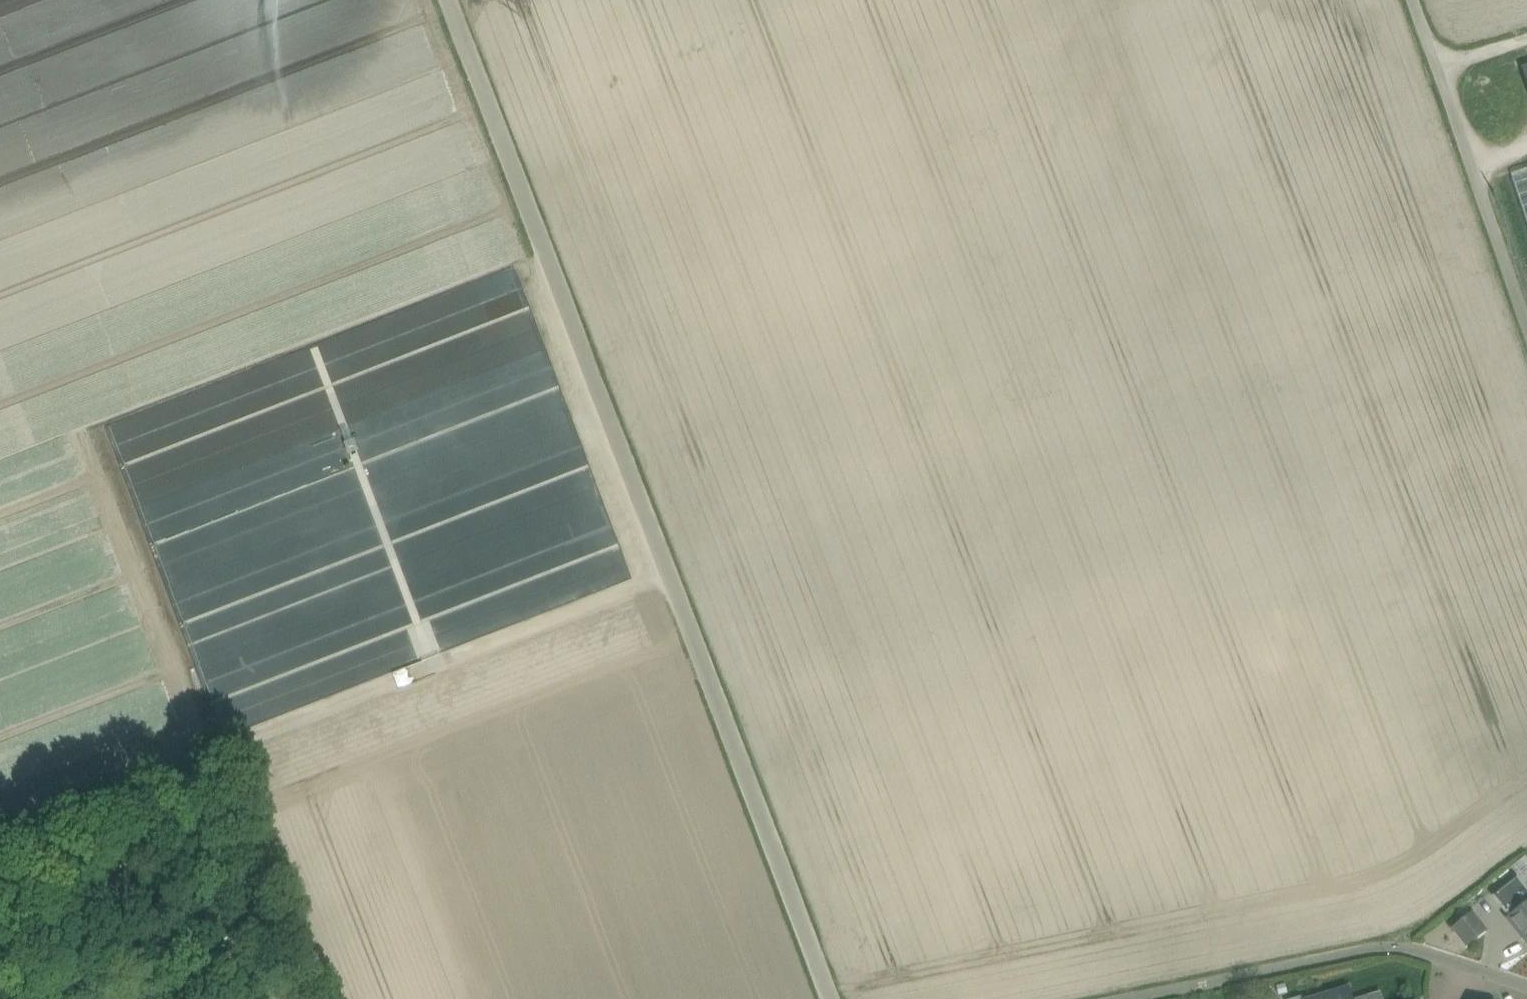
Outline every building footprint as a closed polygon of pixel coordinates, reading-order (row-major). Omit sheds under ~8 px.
[(1510,174),(1526,225),(1526,169),(1510,174)] [(1492,896),(1508,917),(1526,902),(1526,890),(1516,877),(1492,896)] [(1508,917),(1507,918),(1526,942),(1526,902),(1508,917)] [(1474,917),(1455,932),(1467,946),(1486,931),(1474,917)] [(1312,998),(1351,998),(1348,988),(1312,998)]
